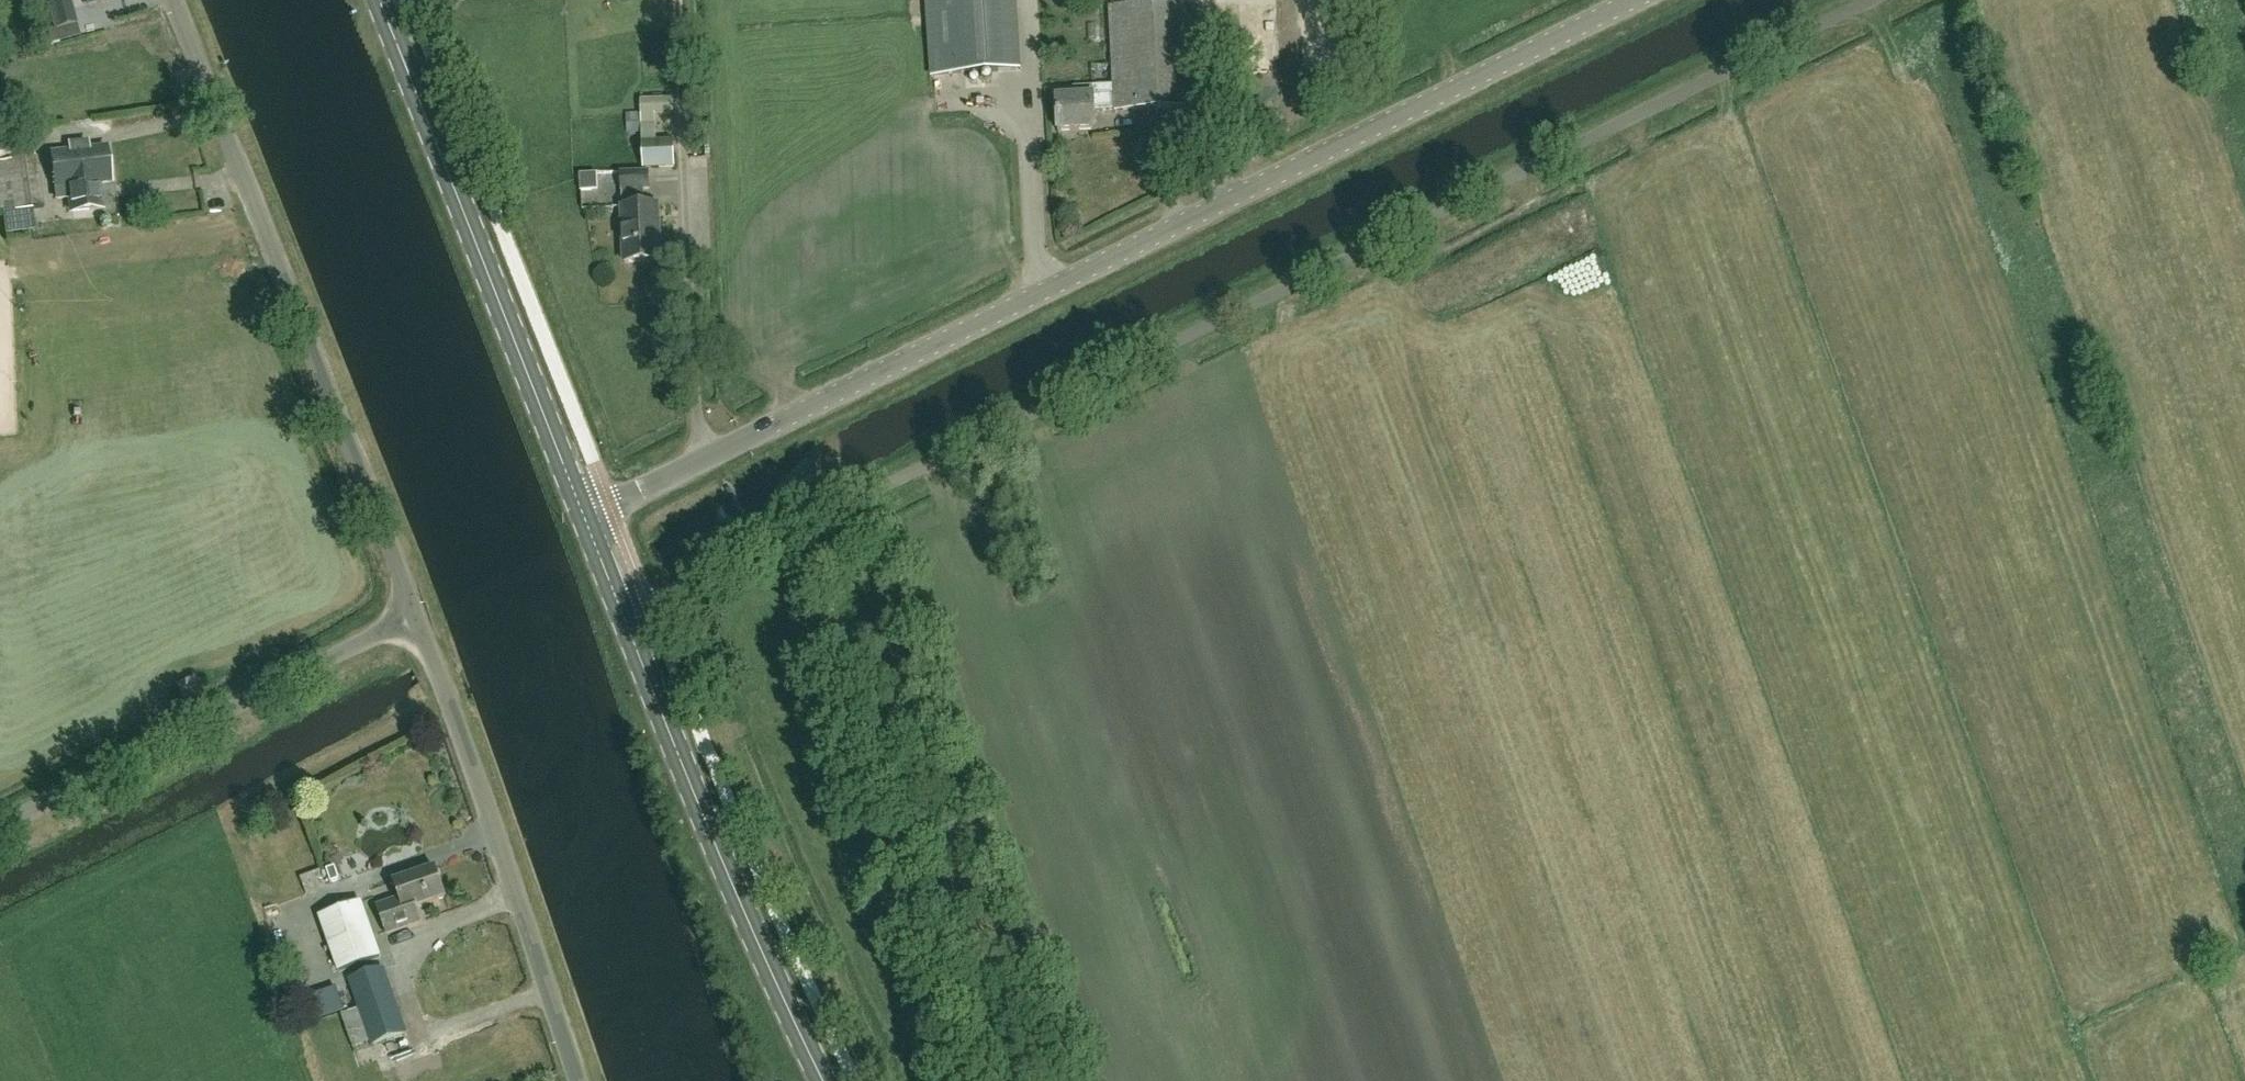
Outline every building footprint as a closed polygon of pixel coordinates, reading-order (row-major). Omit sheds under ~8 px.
[(76,27),(71,0),(67,0),(48,5),(52,31),(76,27)] [(1022,72),(1017,0),(926,0),(931,78),(1022,72)] [(1115,111),(1197,108),(1192,5),(1111,8),(1114,86),(1074,88),(1074,96),(1056,96),(1058,132),(1095,130),(1094,111),(1115,110),(1115,111)] [(1404,75),(1423,70),(1419,56),(1401,61),(1404,75)] [(640,101),(641,124),(641,140),(655,139),(654,123),(654,115),(673,114),(673,99),(640,101)] [(21,161),(18,137),(0,140),(0,214),(8,213),(11,233),(24,231),(21,211),(44,208),(36,159),(21,161)] [(643,142),(644,169),(675,168),(674,141),(643,142)] [(97,185),(108,183),(105,151),(53,157),(57,198),(70,196),(72,212),(100,209),(97,185)] [(649,173),(644,173),(622,174),(623,207),(622,207),(625,263),(660,262),(658,206),(644,207),(643,190),(649,190),(649,173)] [(185,699),(202,691),(195,678),(179,687),(185,699)] [(411,910),(445,898),(435,868),(393,883),(399,899),(376,907),(386,935),(421,923),(421,922),(416,923),(411,910)] [(341,977),(380,964),(361,906),(321,919),(341,977)] [(371,1046),(407,1033),(384,969),(349,982),(371,1046)]
